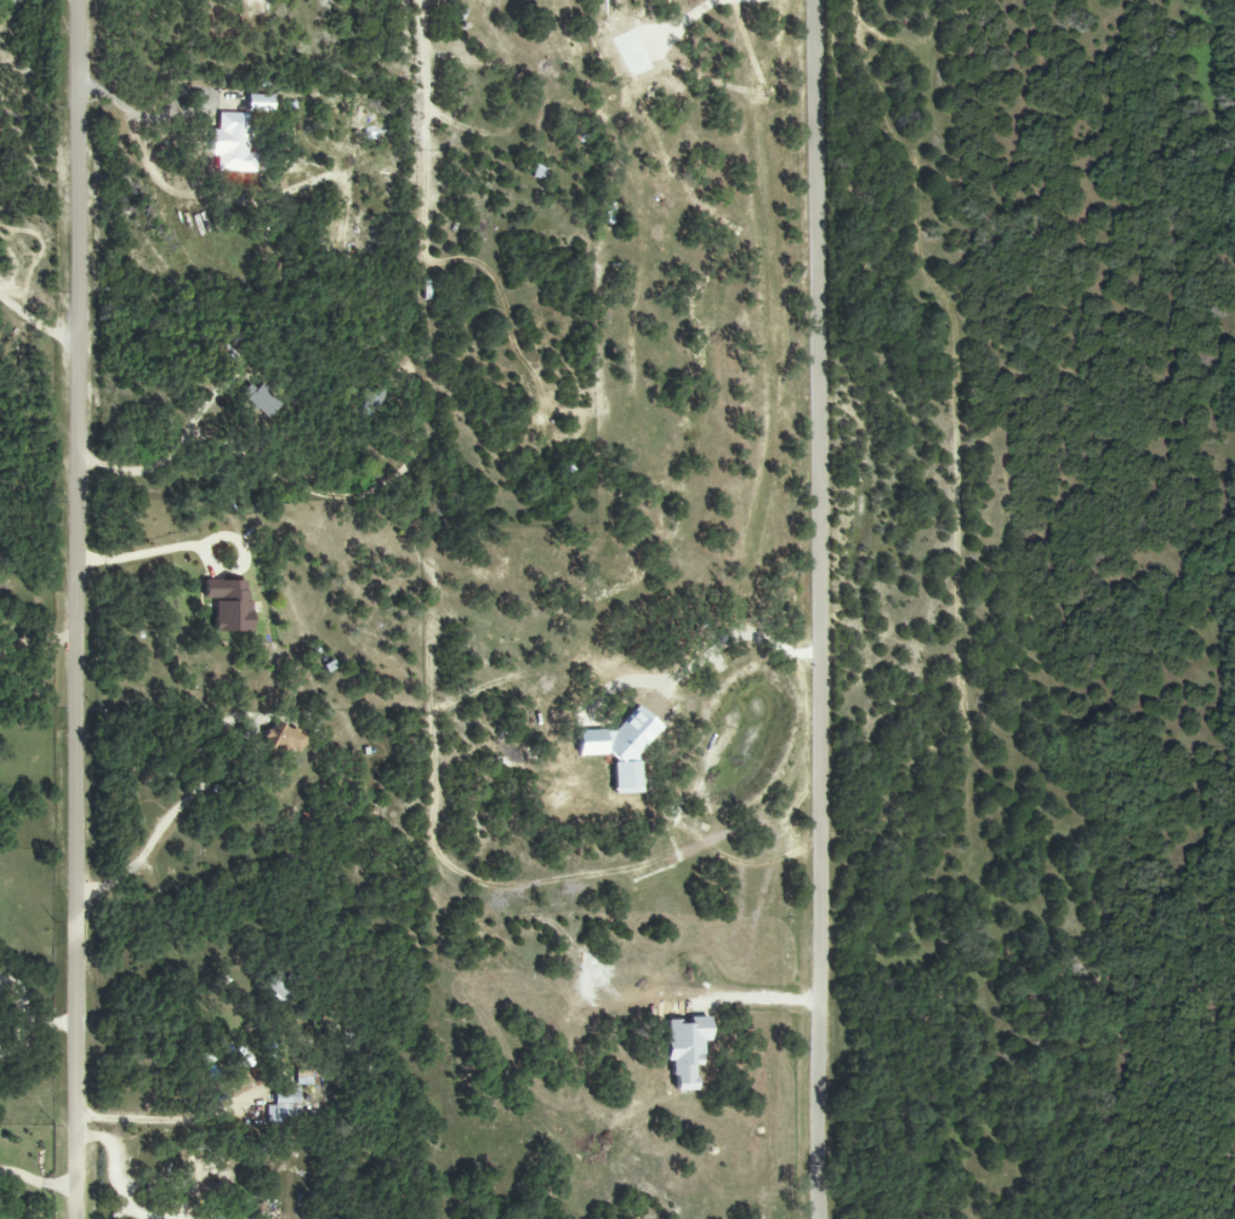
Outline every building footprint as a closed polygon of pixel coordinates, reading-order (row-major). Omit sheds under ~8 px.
[(256,172),(257,154),(250,153),(250,114),(220,113),(219,172),(256,172)] [(245,393),(264,420),(282,407),(264,380),(245,393)] [(383,392),(362,388),(359,413),(380,416),(383,392)] [(204,582),(204,599),(213,598),(215,633),(250,631),(249,580),(204,582)] [(300,756),(306,735),(275,725),(272,734),(267,732),(263,745),(300,756)] [(281,1003),(296,989),(280,971),(264,985),(281,1003)] [(267,1126),(301,1124),(300,1105),(299,1091),(273,1092),(274,1105),(266,1105),(267,1126)] [(188,1192),(200,1191),(199,1155),(186,1156),(188,1192)]
